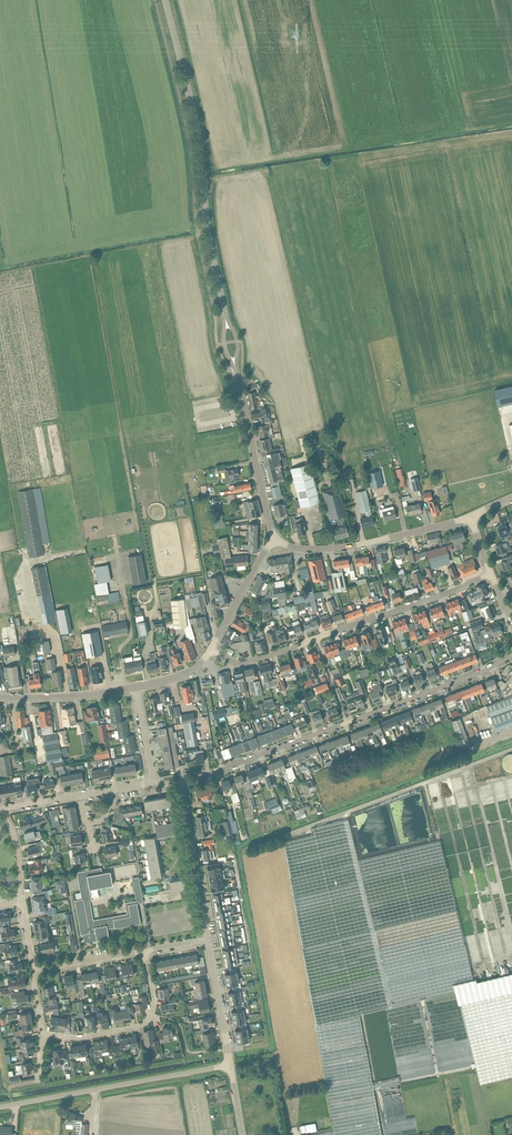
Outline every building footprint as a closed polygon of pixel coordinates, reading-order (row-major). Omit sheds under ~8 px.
[(494,390),(498,406),(511,403),(511,386),(498,389),(494,390)] [(253,392),(248,393),(251,408),(258,407),(258,408),(261,407),(264,407),(263,400),(257,402),(255,392),(253,392)] [(258,410),(252,412),(254,418),(260,416),(262,422),(264,422),(266,421),(271,420),(269,414),(267,408),(264,408),(264,407),(261,407),(258,408),(258,410)] [(264,425),(258,426),(260,436),(261,436),(268,434),(268,435),(273,434),(271,428),(270,424),(272,424),(272,420),(271,420),(266,421),(264,422),(264,425)] [(262,439),(259,440),(262,452),(272,450),(269,438),(276,437),(275,434),(273,434),(268,435),(262,437),(261,437),(262,439)] [(272,450),(262,452),(262,453),(263,457),(264,458),(265,462),(264,464),(265,467),(266,468),(267,473),(269,482),(275,480),(278,480),(277,478),(275,466),(282,464),(285,464),(285,463),(287,463),(286,460),(286,456),(283,457),(282,452),(285,452),(284,451),(283,446),(279,448),(272,450)] [(291,469),(299,500),(301,507),(320,502),(310,464),(291,469)] [(225,478),(221,478),(222,482),(231,481),(231,479),(233,479),(238,478),(238,476),(239,475),(237,468),(233,469),(232,469),(228,470),(225,470),(225,471),(224,471),(225,478)] [(405,485),(401,468),(395,470),(399,487),(405,485)] [(371,488),(383,485),(382,480),(380,470),(368,473),(370,482),(371,488)] [(417,477),(410,479),(413,491),(420,490),(417,477)] [(235,492),(251,489),(249,482),(234,485),(234,488),(232,488),(232,489),(230,490),(230,493),(235,492)] [(271,484),(270,484),(274,498),(279,497),(282,496),(279,483),(276,483),(271,484)] [(346,514),(345,509),(339,487),(323,491),(330,518),(337,516),(338,519),(336,519),(338,527),(333,528),(336,538),(348,535),(343,515),(346,514)] [(18,492),(29,557),(44,555),(33,489),(18,492)] [(361,513),(365,512),(366,516),(360,517),(362,526),(373,523),(372,516),(366,490),(356,492),(361,513)] [(425,492),(423,493),(423,495),(424,501),(428,500),(432,515),(440,513),(438,508),(437,504),(436,499),(432,500),(432,499),(431,491),(425,492)] [(232,497),(228,498),(229,502),(236,500),(234,493),(231,495),(232,497)] [(245,502),(244,502),(245,506),(249,505),(251,514),(247,515),(248,519),(252,518),(252,517),(256,516),(261,515),(259,507),(257,499),(252,500),(245,502)] [(276,517),(281,515),(287,514),(285,506),(284,507),(284,506),(282,506),(282,503),(279,504),(273,505),(276,517)] [(407,506),(407,508),(408,514),(415,512),(416,513),(421,512),(420,506),(419,503),(407,506)] [(396,518),(395,512),(394,509),(393,506),(380,509),(381,516),(384,516),(384,518),(384,519),(392,518),(392,519),(396,518)] [(294,515),(289,516),(292,527),(296,526),(298,534),(300,534),(301,535),(303,534),(304,533),(306,532),(302,517),(298,518),(298,519),(295,520),(294,515)] [(504,522),(508,520),(507,517),(500,520),(502,526),(498,528),(500,531),(499,532),(498,533),(499,535),(500,536),(501,536),(504,535),(505,538),(511,535),(511,533),(508,534),(504,522)] [(223,518),(214,520),(215,528),(224,526),(223,518)] [(247,555),(241,556),(230,557),(224,526),(215,528),(221,558),(229,557),(229,561),(225,562),(225,567),(248,565),(247,555)] [(465,546),(463,541),(465,540),(462,530),(450,534),(452,539),(454,545),(456,544),(457,545),(456,546),(457,549),(458,549),(461,549),(461,547),(465,546)] [(441,540),(440,537),(439,532),(426,535),(428,543),(441,540)] [(496,546),(499,554),(501,553),(502,556),(507,554),(506,551),(511,549),(509,545),(511,544),(511,536),(509,537),(510,540),(508,541),(503,543),(501,544),(496,546)] [(376,554),(377,559),(378,563),(377,563),(379,573),(381,573),(382,573),(380,567),(381,567),(380,563),(387,561),(385,552),(386,551),(385,546),(376,548),(377,553),(376,554)] [(445,546),(427,551),(429,561),(448,556),(445,546)] [(416,561),(414,555),(413,549),(409,550),(410,553),(405,554),(403,547),(395,549),(396,555),(397,558),(400,557),(401,561),(411,559),(412,562),(416,561)] [(141,554),(128,556),(133,584),(146,581),(141,554)] [(502,558),(504,561),(501,562),(504,570),(509,568),(511,567),(511,565),(511,562),(511,554),(502,558)] [(272,558),(267,560),(268,571),(270,571),(270,573),(273,574),(276,574),(277,573),(276,570),(284,569),(285,573),(294,571),(291,556),(272,558)] [(368,556),(361,557),(363,564),(364,573),(364,575),(365,576),(367,575),(366,564),(369,563),(369,559),(370,559),(369,556),(368,556)] [(360,573),(364,573),(363,564),(361,557),(355,558),(356,565),(359,565),(360,573)] [(462,563),(459,557),(454,559),(462,577),(478,570),(475,562),(474,562),(473,558),(462,563)] [(325,578),(322,564),(321,558),(308,560),(309,566),(313,581),(325,578)] [(340,560),(342,571),(345,570),(345,571),(349,573),(350,579),(354,579),(353,570),(350,570),(349,566),(348,558),(340,560)] [(346,588),(342,571),(340,560),(333,561),(334,566),(335,572),(331,572),(335,591),(346,588)] [(56,620),(51,593),(45,565),(32,568),(37,595),(42,623),(56,620)] [(459,578),(457,573),(453,565),(447,568),(451,575),(453,580),(459,578)] [(298,570),(300,578),(309,576),(307,568),(298,570)] [(418,572),(413,573),(415,582),(421,581),(418,572)] [(209,578),(212,590),(224,587),(221,575),(209,578)] [(266,579),(264,578),(260,575),(251,590),(256,592),(258,594),(261,590),(261,589),(266,579)] [(357,585),(360,598),(365,597),(363,587),(368,586),(366,577),(356,580),(357,585)] [(434,588),(432,583),(431,581),(428,582),(427,578),(422,580),(426,591),(434,588)] [(269,583),(268,584),(269,591),(270,594),(270,597),(274,596),(274,597),(278,596),(280,607),(281,607),(286,606),(285,599),(286,599),(285,595),(284,586),(275,587),(274,582),(269,583)] [(477,589),(480,597),(488,593),(484,583),(476,587),(477,589)] [(402,599),(400,594),(399,592),(395,594),(393,589),(392,589),(391,587),(388,588),(387,585),(382,586),(384,592),(386,597),(391,595),(394,602),(402,599)] [(420,598),(418,589),(417,586),(404,590),(407,601),(420,598)] [(215,601),(217,607),(218,607),(228,604),(224,587),(212,590),(215,601)] [(477,603),(482,601),(480,597),(477,589),(468,593),(469,595),(467,596),(469,601),(475,598),(476,600),(477,603)] [(370,592),(372,597),(376,609),(385,606),(383,600),(378,602),(377,599),(376,600),(373,591),(370,592)] [(115,592),(106,594),(108,602),(117,601),(115,592)] [(190,598),(185,599),(188,610),(193,609),(192,607),(200,605),(202,616),(195,617),(197,625),(197,627),(208,624),(208,622),(204,605),(204,604),(209,603),(206,592),(202,593),(202,596),(198,597),(191,598),(190,598)] [(108,602),(106,594),(95,596),(97,605),(108,602)] [(260,601),(262,607),(270,603),(269,597),(260,601)] [(368,612),(376,609),(372,597),(368,598),(370,602),(371,602),(372,604),(366,606),(368,612)] [(466,611),(471,610),(467,598),(462,599),(466,611)] [(174,628),(180,627),(184,626),(184,628),(187,639),(180,641),(185,655),(183,655),(185,661),(196,657),(190,639),(195,637),(191,624),(189,619),(189,618),(188,611),(185,599),(184,600),(184,599),(171,600),(173,621),(174,628)] [(337,609),(333,599),(327,601),(335,623),(343,620),(340,611),(342,610),(341,606),(338,607),(339,610),(336,611),(335,610),(337,609)] [(454,609),(455,612),(459,611),(459,612),(462,611),(458,599),(451,601),(454,609)] [(312,612),(318,611),(315,600),(310,602),(311,606),(312,612)] [(220,614),(218,607),(217,607),(215,601),(211,602),(214,616),(220,614)] [(451,601),(445,603),(447,609),(449,615),(452,614),(451,610),(454,609),(451,601)] [(294,605),(296,609),(297,612),(305,608),(302,602),(294,605)] [(270,603),(262,607),(261,607),(262,613),(271,611),(270,603)] [(441,605),(436,607),(440,618),(441,621),(444,620),(443,617),(445,617),(443,612),(443,610),(441,605)] [(485,606),(480,608),(482,612),(483,612),(486,618),(488,617),(489,618),(490,617),(496,615),(492,606),(488,608),(487,605),(485,606)] [(252,610),(251,609),(246,606),(243,611),(252,617),(252,610)] [(437,622),(441,621),(436,607),(429,609),(431,614),(433,620),(434,621),(436,620),(437,622)] [(66,608),(56,610),(60,634),(71,632),(66,608)] [(273,617),(280,615),(277,608),(271,611),(273,617)] [(353,611),(355,617),(363,614),(361,608),(353,611)] [(355,617),(353,611),(344,614),(346,620),(355,617)] [(425,611),(419,613),(423,621),(425,628),(429,627),(429,623),(425,611)] [(424,629),(425,628),(423,621),(419,613),(412,615),(416,627),(423,625),(424,629)] [(329,618),(329,619),(328,614),(319,616),(321,622),(323,627),(332,624),(329,618)] [(310,621),(312,629),(319,626),(316,618),(315,615),(311,616),(313,619),(310,621)] [(236,617),(231,625),(235,628),(243,632),(243,631),(245,632),(249,626),(248,625),(249,623),(242,619),(240,620),(239,619),(236,617)] [(306,631),(312,629),(310,621),(309,621),(308,617),(304,618),(306,622),(303,623),(304,626),(306,631)] [(405,618),(399,620),(403,632),(409,630),(407,623),(405,618)] [(163,619),(152,621),(153,628),(154,628),(164,626),(163,619)] [(470,622),(473,630),(476,629),(483,627),(480,619),(470,622)] [(113,620),(110,621),(110,624),(112,633),(116,633),(116,634),(120,633),(120,632),(118,623),(114,624),(113,620)] [(146,620),(134,623),(137,637),(149,634),(146,620)] [(298,620),(292,623),(296,635),(303,632),(301,627),(298,620)] [(397,637),(396,636),(404,633),(403,632),(399,620),(392,622),(395,630),(391,632),(393,637),(394,638),(397,637)] [(118,623),(120,632),(124,631),(124,632),(128,631),(126,621),(118,623)] [(290,637),(296,635),(292,623),(288,624),(290,628),(287,629),(290,637)] [(490,627),(480,631),(482,635),(479,636),(476,629),(473,630),(477,647),(486,644),(485,642),(484,638),(493,634),(493,635),(502,631),(499,623),(490,627)] [(112,634),(112,633),(110,624),(102,626),(104,636),(105,636),(104,635),(108,634),(108,635),(112,634)] [(211,638),(208,624),(197,627),(201,641),(211,638)] [(384,625),(375,628),(376,630),(377,634),(381,644),(388,642),(386,636),(387,635),(384,625)] [(277,641),(275,635),(273,626),(271,627),(272,631),(266,633),(269,643),(277,641)] [(231,640),(235,633),(239,635),(241,633),(236,630),(235,630),(235,631),(229,627),(225,636),(226,637),(224,640),(230,643),(232,640),(231,640)] [(444,630),(447,635),(453,633),(451,627),(444,630)] [(283,629),(280,631),(279,629),(276,630),(277,636),(278,639),(280,644),(287,641),(285,636),(283,629)] [(93,637),(99,636),(98,630),(82,633),(87,657),(102,654),(101,645),(95,646),(93,637)] [(442,630),(436,632),(439,639),(445,637),(445,636),(447,635),(444,630),(443,630),(442,630)] [(368,631),(361,634),(363,639),(364,642),(366,648),(370,647),(371,649),(374,648),(374,649),(378,648),(376,643),(374,638),(371,639),(368,631)] [(467,631),(460,634),(462,639),(466,637),(467,640),(468,640),(470,639),(467,631)] [(439,639),(436,632),(426,635),(429,642),(439,639)] [(356,636),(349,638),(352,646),(354,650),(357,649),(360,648),(358,641),(356,636)] [(267,650),(266,645),(265,640),(260,641),(260,638),(255,639),(256,641),(254,642),(257,653),(267,650)] [(342,649),(345,658),(350,656),(349,652),(354,650),(352,646),(349,638),(343,640),(346,648),(342,649)] [(43,652),(51,651),(49,640),(41,642),(43,652)] [(345,658),(342,649),(339,650),(336,643),(330,645),(335,658),(340,657),(341,659),(345,658)] [(335,658),(330,645),(324,647),(328,659),(331,658),(333,663),(336,662),(335,658)] [(13,646),(3,648),(3,650),(4,656),(15,655),(13,646)] [(169,667),(167,657),(170,656),(168,646),(161,647),(163,656),(158,657),(161,668),(162,669),(166,669),(165,667),(169,667)] [(478,661),(475,653),(472,646),(470,647),(468,647),(470,652),(466,653),(467,656),(468,656),(470,663),(478,661)] [(180,658),(181,658),(179,652),(176,653),(174,648),(171,649),(172,655),(171,655),(172,658),(173,662),(173,663),(175,662),(175,665),(182,662),(180,658)] [(85,649),(74,651),(75,656),(81,655),(82,660),(87,660),(85,649)] [(460,659),(463,666),(470,663),(468,656),(467,656),(464,657),(462,653),(463,653),(462,650),(458,651),(457,651),(459,654),(460,659)] [(314,651),(307,653),(311,662),(320,659),(318,653),(315,654),(314,651)] [(154,658),(157,657),(156,652),(149,654),(151,659),(146,661),(147,665),(148,671),(157,669),(156,662),(154,658)] [(419,664),(425,661),(421,652),(416,654),(419,664)] [(301,655),(294,657),(298,672),(307,669),(305,660),(304,660),(303,661),(301,655)] [(62,679),(61,670),(55,671),(54,658),(46,659),(47,668),(51,667),(54,686),(63,684),(62,679)] [(389,666),(397,664),(395,658),(392,659),(392,661),(388,662),(389,666)] [(409,658),(404,660),(407,669),(412,667),(409,658)] [(133,661),(135,671),(135,670),(138,669),(139,670),(143,669),(141,659),(133,661)] [(446,664),(448,672),(456,669),(453,661),(452,659),(451,659),(445,662),(446,664)] [(453,661),(456,669),(463,666),(460,659),(453,661)] [(135,671),(133,661),(125,662),(127,672),(127,671),(131,671),(131,672),(135,671)] [(426,670),(427,674),(429,679),(437,676),(436,673),(437,673),(438,674),(437,671),(435,672),(432,662),(428,664),(429,668),(426,669),(426,670)] [(29,679),(30,686),(41,685),(39,677),(38,672),(40,672),(39,667),(38,667),(38,663),(33,663),(34,668),(35,675),(29,676),(29,679)] [(270,663),(265,665),(270,686),(270,687),(279,685),(277,678),(272,679),(270,672),(272,672),(270,663)] [(277,678),(279,685),(281,691),(286,689),(282,677),(294,674),(292,666),(290,666),(289,663),(279,666),(281,673),(276,674),(277,678)] [(441,674),(448,672),(446,664),(438,667),(441,674)] [(22,687),(21,682),(19,665),(4,667),(5,678),(6,683),(8,683),(9,689),(22,687)] [(265,665),(259,666),(260,672),(261,675),(262,678),(264,678),(264,680),(265,681),(266,687),(270,686),(265,665)] [(76,680),(73,666),(69,666),(66,667),(68,676),(69,682),(70,687),(77,686),(76,680)] [(100,666),(91,667),(93,683),(103,681),(101,672),(100,666)] [(309,668),(314,685),(319,683),(317,677),(318,676),(314,666),(309,668)] [(89,684),(88,679),(87,679),(85,667),(78,668),(80,685),(89,684)] [(255,678),(254,673),(253,668),(244,670),(246,680),(248,679),(251,692),(255,691),(256,695),(262,693),(259,681),(253,682),(253,678),(255,678)] [(232,680),(234,694),(247,690),(244,679),(245,679),(244,676),(243,670),(233,672),(236,683),(233,683),(232,680)] [(424,681),(422,676),(420,670),(416,672),(417,674),(412,676),(416,684),(424,681)] [(229,671),(217,674),(218,678),(217,678),(218,679),(219,684),(220,684),(221,684),(223,684),(226,696),(229,695),(234,694),(232,680),(231,681),(229,673),(229,671)] [(511,679),(511,675),(504,683),(501,680),(498,681),(500,688),(501,691),(511,679)] [(397,692),(395,686),(395,685),(394,685),(392,677),(387,679),(390,686),(386,688),(388,695),(397,692)] [(410,686),(408,681),(407,677),(404,678),(405,681),(400,682),(401,684),(403,689),(410,686)] [(493,678),(485,681),(487,687),(488,689),(487,689),(488,693),(496,690),(497,693),(498,693),(499,696),(498,697),(500,700),(504,698),(501,691),(500,688),(497,689),(496,686),(495,683),(493,678)] [(214,684),(212,679),(201,682),(202,687),(203,687),(203,691),(209,689),(209,685),(214,684)] [(352,695),(356,707),(364,704),(360,693),(366,691),(362,679),(355,682),(358,690),(357,691),(356,694),(352,696),(352,695)] [(501,691),(504,698),(511,694),(511,690),(509,688),(511,685),(511,679),(501,691)] [(383,692),(380,683),(379,680),(374,682),(375,685),(372,686),(374,691),(370,692),(373,701),(381,698),(379,691),(382,690),(383,692)] [(326,683),(315,687),(313,688),(315,695),(318,694),(317,693),(328,689),(326,683)] [(477,693),(484,690),(484,689),(481,683),(474,686),(477,693)] [(190,685),(181,687),(182,691),(181,691),(181,692),(181,695),(182,696),(183,695),(184,702),(193,701),(191,694),(193,694),(192,690),(191,690),(190,685)] [(474,686),(467,688),(472,703),(477,702),(475,698),(474,699),(473,694),(477,693),(474,686)] [(467,688),(459,691),(462,698),(464,698),(467,705),(472,703),(467,688)] [(452,694),(455,701),(458,709),(462,707),(461,704),(460,704),(459,700),(462,698),(459,691),(452,694)] [(160,693),(161,699),(162,703),(169,702),(168,692),(160,693)] [(356,707),(352,695),(346,698),(344,692),(340,693),(342,700),(345,699),(349,710),(356,707)] [(325,701),(322,693),(316,695),(319,703),(325,701)] [(455,701),(452,694),(445,697),(448,706),(452,705),(451,703),(455,701)] [(504,698),(500,700),(486,706),(491,717),(494,725),(496,730),(511,724),(511,694),(504,698)] [(163,710),(162,703),(161,699),(158,700),(157,697),(149,698),(151,711),(152,711),(152,710),(155,709),(155,710),(159,710),(159,711),(163,710)] [(440,698),(434,701),(436,708),(440,707),(442,714),(443,715),(439,717),(441,721),(448,719),(445,713),(446,713),(443,705),(442,703),(440,698)] [(301,702),(305,714),(309,713),(305,701),(301,702)] [(427,704),(429,711),(433,709),(435,717),(439,716),(436,708),(434,701),(427,704)] [(260,708),(252,710),(254,718),(266,713),(264,702),(259,703),(260,708)] [(335,707),(334,702),(330,703),(331,706),(326,707),(330,717),(338,714),(336,706),(335,707)] [(419,706),(422,713),(425,712),(430,725),(434,724),(433,720),(432,720),(429,711),(427,704),(419,706)] [(110,712),(110,714),(119,713),(119,710),(120,709),(119,705),(109,707),(110,712)] [(99,718),(98,712),(97,706),(87,708),(87,712),(85,712),(86,720),(89,719),(89,720),(99,718)] [(214,718),(226,715),(231,713),(229,706),(224,708),(224,707),(212,710),(214,718)] [(422,723),(418,725),(420,731),(427,729),(422,713),(419,706),(412,709),(415,716),(419,715),(422,723)] [(76,723),(73,707),(62,709),(63,714),(62,715),(64,725),(76,723)] [(16,710),(16,715),(17,726),(21,726),(24,742),(32,741),(29,720),(27,720),(27,717),(24,717),(24,709),(16,710)] [(52,725),(50,714),(50,709),(39,711),(41,727),(48,763),(54,762),(62,761),(63,760),(58,732),(53,733),(52,725)] [(323,720),(321,715),(319,709),(311,712),(313,718),(315,723),(323,720)] [(402,713),(405,721),(408,720),(410,725),(414,724),(411,716),(409,711),(402,713)] [(183,723),(190,722),(195,720),(193,712),(186,714),(181,715),(183,723)] [(119,713),(110,714),(111,723),(116,722),(121,721),(120,717),(121,717),(120,713),(119,713)] [(395,716),(399,726),(402,725),(406,736),(410,734),(405,721),(402,713),(395,716)] [(307,725),(305,720),(305,718),(303,714),(292,718),(294,725),(297,723),(299,728),(307,725)] [(274,738),(268,722),(267,722),(265,716),(260,718),(260,719),(263,718),(267,728),(263,729),(267,741),(274,738)] [(283,721),(284,726),(287,733),(294,730),(291,723),(286,725),(285,721),(286,720),(284,716),(281,717),(283,721)] [(388,719),(391,726),(395,725),(399,735),(402,734),(399,726),(395,716),(388,719)] [(452,721),(452,722),(461,748),(470,744),(460,718),(452,721)] [(390,726),(391,726),(388,719),(381,721),(382,727),(384,731),(388,730),(389,734),(390,734),(392,733),(390,726)] [(83,720),(76,721),(78,734),(85,733),(83,720)] [(116,722),(118,730),(127,728),(126,725),(127,724),(126,720),(121,721),(116,722)] [(280,735),(278,728),(274,730),(272,725),(273,725),(271,721),(268,722),(274,738),(280,735)] [(187,746),(194,745),(190,722),(183,723),(187,746)] [(104,723),(98,725),(101,742),(107,740),(104,723)] [(372,725),(374,732),(378,731),(383,744),(386,743),(381,728),(379,723),(372,725)] [(248,728),(247,728),(246,729),(244,724),(243,724),(245,731),(248,740),(251,747),(258,744),(255,737),(253,732),(250,733),(249,730),(248,728)] [(440,724),(433,727),(437,740),(444,737),(440,724)] [(267,741),(263,729),(262,729),(261,725),(257,726),(260,732),(256,733),(257,736),(260,743),(267,741)] [(372,725),(364,728),(369,739),(372,738),(375,745),(378,743),(374,733),(374,732),(372,725)] [(417,732),(420,731),(418,725),(415,726),(415,727),(411,728),(413,733),(417,732)] [(157,731),(158,735),(173,732),(172,726),(157,729),(158,729),(159,731),(157,731)] [(242,742),(245,750),(251,747),(248,740),(244,741),(239,726),(236,727),(236,728),(240,738),(242,742)] [(278,728),(280,735),(287,733),(284,726),(278,728)] [(123,737),(128,736),(127,732),(128,732),(128,728),(127,728),(118,730),(119,738),(123,737)] [(358,731),(360,738),(363,737),(366,744),(370,743),(368,739),(369,739),(364,728),(358,731)] [(68,744),(65,730),(59,731),(61,745),(68,744)] [(360,738),(358,731),(350,734),(352,739),(353,741),(356,740),(359,747),(362,745),(360,738)] [(174,737),(173,732),(158,735),(159,738),(160,738),(160,740),(174,737)] [(227,734),(224,735),(231,755),(238,752),(235,745),(231,746),(227,734)] [(133,735),(128,736),(123,737),(125,745),(135,743),(134,743),(133,740),(134,739),(133,735)] [(224,757),(231,755),(224,735),(222,736),(223,739),(221,740),(223,744),(224,749),(222,750),(221,747),(215,749),(219,759),(223,757),(224,757)] [(340,737),(343,745),(350,742),(347,735),(340,737)] [(159,742),(160,746),(175,743),(174,737),(160,740),(161,742),(159,742)] [(333,740),(336,747),(339,746),(341,750),(344,749),(342,745),(343,745),(340,737),(333,740)] [(326,743),(329,750),(332,749),(334,756),(338,754),(335,748),(336,747),(333,740),(326,743)] [(238,752),(245,750),(242,742),(235,745),(238,752)] [(442,742),(438,744),(441,752),(446,750),(442,742)] [(135,743),(125,745),(127,753),(131,752),(136,751),(135,751),(134,748),(135,747),(135,743)] [(162,751),(176,749),(175,743),(160,746),(161,749),(162,749),(162,751)] [(321,753),(329,750),(326,743),(318,745),(321,753)] [(309,748),(312,755),(315,754),(318,761),(322,760),(316,746),(309,748)] [(302,751),(306,761),(309,760),(310,762),(313,761),(311,755),(312,755),(309,748),(302,751)] [(110,757),(108,749),(93,752),(94,760),(110,757)] [(162,753),(162,757),(177,754),(176,749),(162,751),(163,753),(162,753)] [(200,754),(195,755),(196,763),(205,761),(203,754),(202,750),(199,750),(200,754)] [(295,754),(300,766),(303,765),(304,768),(308,767),(305,761),(306,761),(302,751),(295,754)] [(511,753),(508,754),(506,755),(503,757),(502,760),(501,763),(501,766),(502,768),(504,770),(506,772),(509,773),(511,774),(511,753)] [(177,754),(162,757),(163,761),(164,760),(164,762),(178,760),(177,754)] [(300,766),(295,754),(288,756),(291,767),(295,766),(296,769),(300,768),(300,766)] [(0,756),(0,763),(2,776),(12,774),(9,755),(0,756)] [(282,759),(275,762),(279,775),(280,777),(283,775),(281,770),(285,769),(284,764),(282,759)] [(169,767),(179,766),(178,760),(164,762),(165,764),(164,764),(164,769),(169,768),(169,767)] [(54,762),(55,764),(56,770),(64,769),(62,761),(54,762)] [(269,777),(273,788),(276,786),(272,775),(275,774),(275,775),(278,775),(279,775),(275,762),(268,765),(270,770),(272,776),(269,777)] [(136,770),(136,767),(135,764),(128,765),(130,773),(137,772),(136,770)] [(123,775),(130,773),(128,765),(121,766),(123,775)] [(116,776),(123,775),(121,766),(114,767),(116,776)] [(254,770),(258,781),(265,778),(269,789),(273,788),(269,777),(266,778),(262,767),(254,770)] [(292,780),(288,769),(285,770),(289,782),(293,781),(292,780)] [(97,781),(100,780),(98,770),(92,771),(92,774),(93,780),(97,779),(97,781)] [(251,783),(248,784),(251,791),(254,790),(252,784),(259,781),(258,781),(254,770),(247,772),(249,777),(251,783)] [(27,784),(25,784),(26,789),(28,789),(28,792),(38,790),(37,786),(41,785),(40,780),(39,776),(38,771),(33,772),(34,777),(33,777),(27,778),(27,782),(27,784)] [(233,783),(236,789),(238,789),(237,785),(244,783),(243,780),(241,774),(234,777),(236,782),(233,783)] [(55,787),(54,781),(53,776),(48,777),(48,779),(43,780),(45,789),(55,787)] [(228,779),(221,782),(223,787),(224,789),(225,793),(228,792),(226,788),(231,787),(233,793),(237,792),(236,789),(233,783),(233,782),(230,783),(228,779)] [(21,783),(14,784),(16,795),(18,794),(23,793),(21,783)] [(7,786),(8,795),(14,794),(14,795),(16,795),(14,784),(7,786)] [(1,797),(3,797),(3,796),(8,795),(7,786),(0,787),(0,789),(1,797)] [(215,796),(213,788),(196,792),(197,800),(215,796)] [(170,796),(164,797),(165,807),(172,806),(170,796)] [(157,798),(159,808),(165,807),(164,797),(157,798)] [(266,801),(264,802),(267,810),(269,809),(279,805),(276,797),(266,801)] [(150,799),(152,810),(159,808),(157,798),(150,799)] [(146,811),(152,810),(150,799),(144,800),(146,811)] [(141,804),(134,805),(135,814),(143,813),(141,804)] [(126,807),(128,816),(135,814),(134,805),(126,807)] [(75,806),(65,808),(62,808),(63,814),(66,813),(76,811),(75,806)] [(128,816),(126,807),(119,808),(115,813),(123,819),(124,816),(128,816)] [(23,819),(19,821),(22,829),(27,827),(38,824),(38,823),(50,820),(49,818),(47,813),(43,814),(43,816),(30,821),(28,817),(27,818),(26,817),(22,818),(23,819)] [(123,819),(115,813),(111,819),(116,822),(119,824),(123,819)] [(196,837),(199,836),(208,835),(205,816),(201,816),(196,817),(198,829),(195,829),(196,837)] [(374,1090),(400,1083),(399,1076),(373,1082),(360,1016),(333,1021),(333,1020),(385,1008),(455,991),(459,1005),(462,1004),(478,1072),(481,1084),(511,1077),(511,973),(477,982),(476,979),(473,980),(457,915),(456,908),(439,841),(358,860),(348,819),(312,827),(314,834),(283,841),(284,842),(302,945),(316,1025),(315,1025),(319,1046),(319,1047),(328,1098),(374,1090)] [(223,821),(224,829),(231,827),(230,820),(223,821)] [(62,834),(65,833),(70,832),(70,829),(79,827),(78,822),(65,824),(66,830),(62,831),(62,834)] [(175,822),(168,824),(170,834),(177,833),(175,822)] [(38,824),(27,827),(28,831),(24,832),(25,834),(24,835),(26,841),(31,839),(41,835),(40,831),(41,831),(38,824)] [(170,834),(168,824),(162,825),(164,835),(170,834)] [(118,828),(110,825),(102,827),(103,831),(104,831),(104,832),(102,833),(103,840),(108,839),(112,838),(114,838),(113,834),(115,834),(113,829),(118,830),(118,828)] [(157,836),(164,835),(162,825),(155,826),(157,836)] [(73,832),(70,832),(65,833),(66,837),(70,836),(72,846),(76,846),(76,845),(82,844),(80,834),(74,835),(73,832)] [(142,846),(145,845),(155,843),(154,837),(140,839),(142,846)] [(132,839),(129,839),(118,841),(119,845),(106,847),(106,851),(105,851),(106,857),(118,855),(117,848),(120,848),(119,847),(129,845),(129,846),(133,845),(132,839)] [(204,860),(210,859),(212,859),(211,856),(214,855),(212,844),(214,844),(213,839),(204,841),(205,846),(208,845),(209,849),(202,850),(204,860)] [(46,840),(42,841),(35,842),(36,846),(27,848),(29,857),(41,854),(39,846),(47,844),(46,840)] [(157,850),(155,843),(145,845),(146,852),(157,850)] [(85,860),(84,852),(80,853),(79,848),(80,848),(71,849),(73,858),(75,858),(76,862),(85,860)] [(146,852),(147,859),(158,857),(157,850),(146,852)] [(159,863),(158,857),(147,859),(149,865),(159,863)] [(46,865),(47,863),(47,858),(36,859),(37,864),(30,864),(31,873),(35,872),(36,873),(38,873),(39,871),(43,871),(42,865),(46,865)] [(160,870),(159,863),(149,865),(150,872),(160,870)] [(76,900),(74,900),(81,934),(83,934),(85,941),(85,942),(92,941),(94,940),(94,939),(97,939),(97,940),(97,939),(108,937),(109,937),(107,928),(115,927),(115,928),(140,923),(141,923),(138,906),(137,903),(139,903),(141,903),(143,902),(144,902),(140,880),(139,877),(138,877),(133,878),(136,895),(137,901),(125,903),(127,914),(118,916),(100,919),(93,920),(90,901),(92,900),(91,898),(89,889),(90,889),(96,888),(100,888),(113,885),(111,876),(110,871),(102,872),(101,868),(98,868),(90,870),(77,872),(78,878),(78,881),(80,881),(82,890),(80,891),(80,892),(75,893),(76,900)] [(161,877),(160,870),(150,872),(151,878),(161,877)] [(32,888),(41,888),(40,877),(32,877),(32,883),(31,883),(31,887),(32,887),(32,888)] [(179,890),(187,888),(185,878),(177,879),(179,890)] [(169,881),(171,891),(179,890),(177,879),(169,881)] [(55,881),(56,888),(65,886),(64,880),(55,881)] [(179,890),(181,898),(189,897),(187,889),(187,888),(179,890)] [(31,899),(31,900),(31,901),(32,901),(32,902),(32,903),(32,904),(33,904),(34,903),(34,905),(45,903),(44,898),(49,897),(48,894),(52,894),(51,889),(48,890),(44,891),(39,892),(40,896),(38,896),(32,897),(33,899),(32,899),(31,899)] [(179,890),(171,891),(165,893),(164,893),(165,901),(181,898),(179,890)] [(223,898),(214,900),(215,906),(227,903),(226,898),(223,898)] [(42,911),(43,916),(49,915),(54,914),(53,907),(46,908),(45,903),(34,905),(34,906),(33,907),(33,906),(33,907),(33,909),(33,910),(33,911),(34,912),(34,911),(35,911),(35,913),(42,911)] [(215,906),(216,912),(226,910),(228,909),(227,903),(215,906)] [(12,919),(11,916),(12,915),(12,913),(11,912),(10,911),(7,912),(6,911),(4,911),(3,912),(3,913),(0,913),(0,921),(12,919)] [(34,930),(47,927),(45,920),(50,919),(49,915),(43,916),(40,916),(40,921),(34,922),(34,925),(33,926),(34,930)] [(0,927),(0,934),(1,933),(3,941),(10,940),(10,939),(15,938),(14,929),(8,930),(7,926),(6,926),(0,927)] [(48,933),(47,927),(34,930),(35,933),(36,934),(37,937),(43,936),(44,940),(49,939),(53,939),(52,933),(48,933)] [(75,935),(69,936),(72,952),(77,951),(76,943),(75,935)] [(54,951),(53,945),(52,942),(40,944),(41,949),(42,948),(42,952),(46,951),(46,952),(54,951)] [(12,946),(10,947),(9,943),(0,944),(0,951),(2,952),(5,952),(6,956),(10,955),(11,956),(13,955),(14,954),(18,953),(17,945),(12,946)] [(235,947),(223,950),(224,956),(236,953),(235,947)] [(236,953),(224,956),(225,961),(237,959),(236,953)] [(191,964),(192,967),(195,966),(195,963),(198,963),(197,954),(190,955),(191,964)] [(191,964),(190,955),(183,956),(185,965),(191,964)] [(176,958),(178,966),(185,965),(183,956),(176,958)] [(169,959),(171,968),(178,966),(176,958),(169,959)] [(22,962),(17,963),(15,964),(14,959),(5,961),(6,967),(10,966),(11,973),(24,970),(22,962)] [(163,960),(164,969),(171,968),(169,959),(163,960)] [(237,959),(225,961),(226,967),(238,965),(237,959)] [(157,970),(164,969),(163,960),(156,961),(157,970)] [(118,969),(120,979),(123,979),(123,975),(133,973),(133,975),(134,975),(132,964),(125,965),(126,966),(122,967),(121,965),(121,966),(122,968),(118,969)] [(120,979),(118,969),(115,970),(114,967),(114,968),(111,969),(110,968),(104,969),(105,975),(102,975),(103,983),(106,983),(106,980),(116,978),(116,980),(120,979)] [(225,976),(225,980),(237,978),(236,972),(237,972),(236,968),(229,969),(229,973),(224,974),(225,976)] [(78,979),(80,991),(81,997),(85,996),(83,985),(86,985),(85,983),(91,982),(89,971),(84,972),(84,973),(81,974),(82,978),(78,979)] [(89,971),(91,982),(95,981),(96,984),(99,983),(100,992),(101,992),(101,991),(105,991),(105,989),(103,983),(102,975),(98,976),(97,971),(94,972),(93,971),(89,971)] [(76,992),(80,991),(78,979),(77,978),(73,979),(72,974),(64,976),(65,981),(67,989),(75,987),(76,992)] [(1,994),(13,992),(13,988),(26,986),(26,985),(26,984),(26,982),(25,982),(24,977),(8,980),(9,987),(0,989),(0,994),(0,995),(1,994)] [(192,978),(189,979),(190,983),(192,982),(192,985),(195,985),(196,989),(205,987),(204,980),(198,981),(198,977),(192,978)] [(237,978),(225,980),(226,984),(227,986),(232,985),(232,988),(241,987),(239,977),(237,978)] [(180,981),(170,983),(162,984),(163,988),(158,989),(160,997),(169,995),(168,991),(170,990),(171,989),(171,986),(173,986),(174,985),(174,983),(176,983),(176,984),(178,984),(178,986),(181,986),(180,981)] [(48,988),(43,988),(44,998),(48,997),(48,1001),(49,1005),(54,1004),(58,1003),(56,996),(54,996),(53,991),(57,991),(56,985),(52,985),(47,986),(48,988)] [(193,1001),(197,1000),(202,999),(201,996),(207,995),(205,987),(196,989),(192,990),(193,997),(193,1001)] [(228,995),(229,999),(243,996),(241,987),(232,988),(233,992),(228,992),(228,995)] [(18,992),(11,993),(12,999),(12,1001),(17,1000),(18,1004),(23,1004),(23,1005),(29,1004),(29,1003),(29,1002),(29,998),(27,998),(27,994),(25,995),(19,996),(18,992)] [(135,1004),(136,1007),(137,1012),(145,1011),(143,1004),(147,1003),(146,996),(138,997),(139,1003),(135,1004)] [(244,1002),(243,996),(229,999),(229,1003),(230,1002),(230,1005),(235,1004),(236,1007),(243,1006),(242,1003),(244,1002)] [(162,1013),(165,1013),(166,1015),(170,1017),(172,1016),(171,1012),(174,1011),(173,1004),(177,1003),(176,998),(168,999),(169,1003),(161,1004),(162,1013)] [(197,1000),(193,1001),(189,1002),(190,1007),(195,1006),(195,1007),(199,1007),(200,1012),(209,1010),(208,1002),(197,1004),(197,1000)] [(121,1011),(123,1023),(129,1022),(129,1021),(132,1020),(130,1014),(134,1013),(134,1015),(132,1004),(128,1005),(128,1006),(125,1007),(126,1010),(121,1011)] [(236,1010),(231,1011),(232,1014),(232,1018),(244,1015),(246,1015),(245,1006),(243,1006),(236,1007),(236,1010)] [(95,1008),(96,1010),(96,1015),(97,1020),(101,1019),(102,1027),(109,1025),(107,1014),(103,1014),(102,1010),(100,1011),(99,1009),(97,1007),(95,1008)] [(123,1023),(121,1011),(117,1011),(116,1008),(113,1009),(113,1007),(109,1008),(111,1019),(111,1017),(114,1017),(115,1024),(123,1023)] [(21,1022),(33,1020),(32,1016),(31,1016),(30,1012),(25,1013),(20,1014),(21,1022)] [(83,1029),(82,1024),(81,1019),(84,1018),(83,1012),(77,1013),(77,1015),(76,1016),(76,1019),(72,1020),(74,1031),(83,1029)] [(96,1027),(94,1015),(85,1017),(87,1026),(89,1025),(89,1029),(96,1027)] [(245,1021),(244,1015),(232,1018),(233,1021),(234,1024),(238,1023),(239,1026),(246,1025),(246,1021),(245,1021)] [(50,1028),(58,1029),(59,1017),(57,1017),(51,1016),(50,1028)] [(59,1017),(58,1029),(65,1030),(65,1027),(66,1027),(67,1027),(70,1027),(69,1021),(68,1016),(67,1017),(63,1016),(62,1018),(59,1017)] [(203,1029),(207,1029),(209,1028),(208,1025),(212,1025),(211,1017),(198,1019),(199,1023),(202,1023),(203,1029)] [(33,1020),(21,1022),(23,1029),(18,1030),(18,1031),(13,1031),(14,1036),(28,1034),(27,1029),(33,1028),(32,1025),(33,1024),(33,1020)] [(246,1025),(239,1026),(240,1029),(235,1030),(235,1033),(236,1037),(247,1034),(246,1028),(247,1028),(246,1025)] [(159,1033),(160,1042),(169,1041),(174,1040),(173,1035),(175,1035),(173,1027),(171,1028),(171,1026),(171,1027),(170,1026),(167,1026),(166,1027),(163,1028),(164,1034),(159,1035),(159,1033)] [(207,1029),(203,1029),(195,1031),(196,1035),(203,1034),(205,1044),(213,1042),(211,1035),(214,1035),(214,1031),(208,1032),(207,1029)] [(142,1041),(143,1045),(145,1044),(145,1043),(151,1042),(153,1051),(159,1050),(158,1046),(157,1040),(154,1041),(152,1030),(143,1032),(145,1041),(142,1041)] [(144,1049),(143,1045),(142,1041),(137,1042),(136,1034),(132,1034),(133,1036),(128,1037),(130,1049),(138,1047),(139,1050),(144,1049)] [(248,1040),(247,1034),(236,1037),(236,1040),(237,1040),(237,1043),(242,1042),(243,1045),(250,1044),(249,1040),(248,1040)] [(21,1048),(32,1046),(31,1039),(24,1040),(23,1036),(16,1037),(17,1044),(20,1043),(21,1048)] [(130,1049),(128,1037),(123,1038),(123,1036),(119,1037),(120,1045),(112,1047),(114,1055),(122,1053),(122,1050),(130,1049)] [(100,1040),(102,1051),(108,1050),(108,1054),(113,1053),(112,1045),(108,1046),(107,1039),(100,1040)] [(90,1049),(91,1056),(96,1055),(96,1056),(99,1056),(99,1055),(102,1054),(102,1051),(100,1040),(93,1042),(94,1049),(90,1049)] [(86,1044),(78,1045),(80,1056),(88,1055),(86,1044)] [(72,1058),(80,1056),(78,1045),(70,1047),(72,1058)] [(34,1053),(32,1046),(21,1048),(22,1053),(19,1053),(20,1060),(22,1059),(27,1058),(26,1054),(34,1053)] [(67,1056),(66,1050),(59,1052),(58,1049),(59,1049),(58,1049),(53,1050),(54,1056),(53,1056),(53,1057),(50,1058),(49,1066),(55,1065),(54,1064),(63,1062),(65,1069),(69,1068),(67,1056)] [(23,1073),(26,1073),(31,1072),(30,1067),(32,1067),(31,1062),(25,1063),(25,1060),(21,1061),(22,1069),(20,1070),(21,1074),(23,1073)] [(10,1082),(21,1080),(20,1074),(13,1075),(9,1076),(10,1082)] [(328,1098),(334,1129),(334,1130),(335,1134),(382,1134),(374,1090),(328,1098)] [(66,1119),(65,1124),(74,1124),(74,1121),(75,1121),(76,1121),(75,1134),(87,1134),(88,1124),(82,1123),(82,1116),(75,1116),(76,1114),(66,1113),(66,1119)] [(12,1133),(12,1127),(0,1126),(0,1134),(2,1134),(11,1134),(12,1133)]
